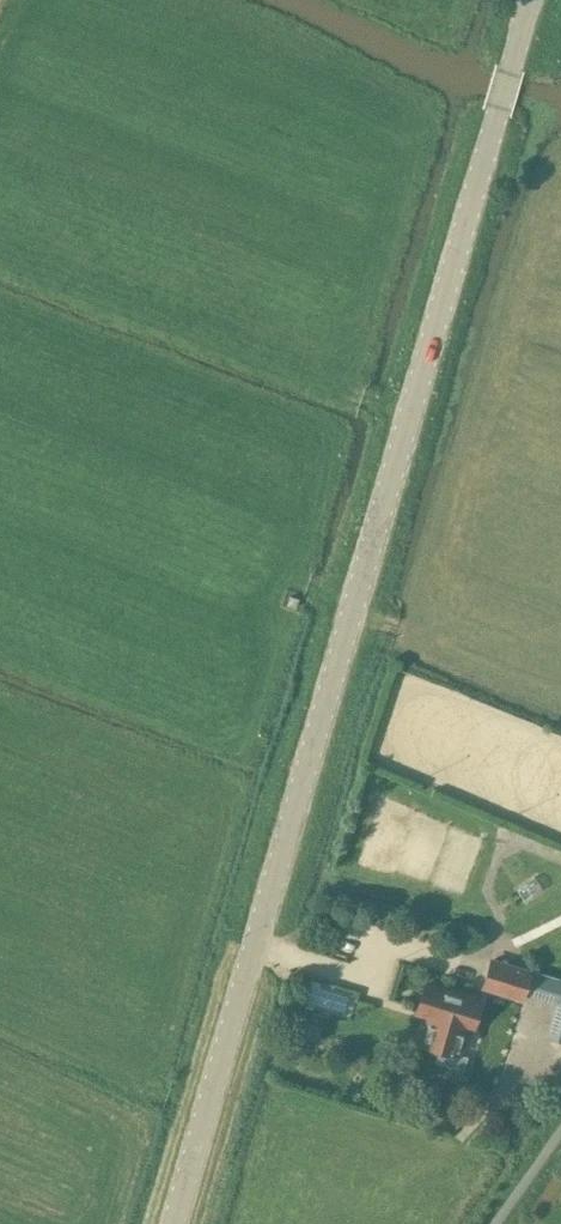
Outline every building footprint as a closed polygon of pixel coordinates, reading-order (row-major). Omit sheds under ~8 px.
[(287,605),(297,608),(300,599),(290,596),(287,605)] [(555,1005),(547,1036),(560,1039),(560,980),(532,972),(532,970),(491,958),(482,990),(523,1002),(525,996),(555,1005)] [(305,1008),(352,1018),(358,988),(311,979),(305,1008)] [(483,999),(425,982),(416,1012),(429,1016),(421,1043),(460,1055),(468,1027),(474,1029),(483,999)]
